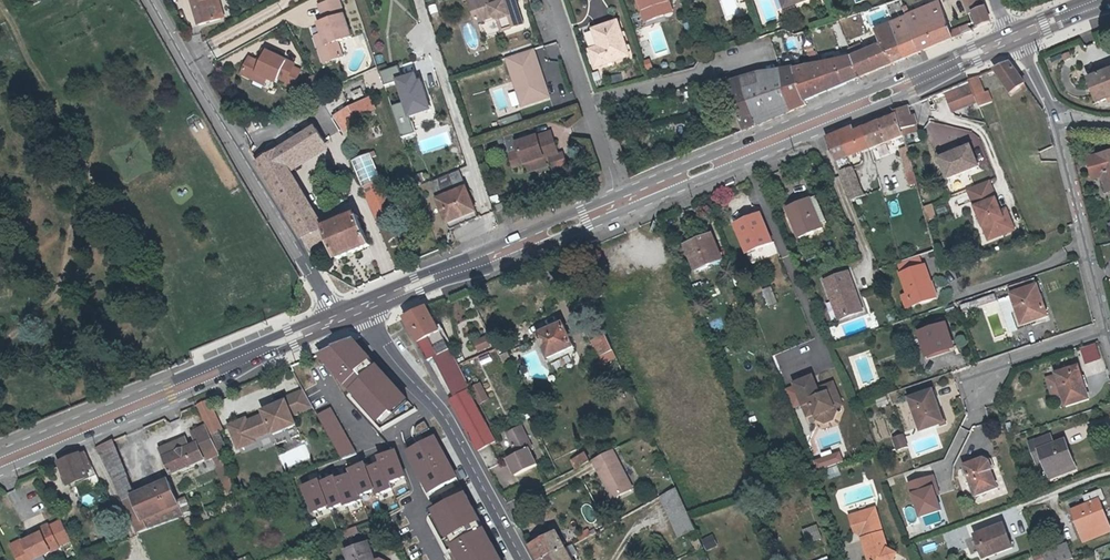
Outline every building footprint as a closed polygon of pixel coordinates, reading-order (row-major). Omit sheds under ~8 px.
[(216,0),(192,0),(200,26),(222,19),(216,0)] [(222,19),(225,18),(220,0),(216,0),(222,19)] [(321,48),(325,63),(344,57),(339,42),(353,38),(341,0),(340,0),(321,7),(327,23),(321,25),(325,35),(328,46),(321,48)] [(494,18),(500,21),(503,32),(523,25),(515,0),(482,0),(471,4),(477,24),(494,18)] [(654,18),(665,14),(663,10),(672,7),(669,0),(639,0),(643,11),(650,9),(654,18)] [(788,0),(782,0),(785,8),(792,5),(789,4),(788,0)] [(983,0),(965,0),(970,14),(976,29),(991,23),(985,5),(983,0)] [(906,16),(919,53),(954,39),(951,31),(939,1),(906,16)] [(646,21),(654,18),(650,9),(643,11),(646,21)] [(850,58),(860,78),(919,53),(906,16),(873,30),(879,46),(850,58)] [(602,52),(592,56),(597,67),(630,56),(618,22),(594,30),(600,47),(602,52)] [(968,25),(951,31),(954,39),(971,32),(968,25)] [(318,38),(321,48),(328,46),(325,35),(318,38)] [(591,51),(592,56),(602,52),(600,47),(591,51)] [(264,51),(259,62),(263,64),(268,53),(264,51)] [(535,52),(532,53),(547,99),(550,98),(535,52)] [(288,83),(293,72),(296,66),(268,53),(263,64),(259,62),(250,58),(243,74),(256,80),(259,74),(269,79),(278,83),(279,79),(288,83)] [(547,99),(532,53),(508,60),(524,107),(547,99)] [(805,101),(860,78),(850,58),(793,70),(805,101)] [(1012,93),(1025,84),(1011,64),(995,70),(1012,93)] [(783,92),(790,113),(807,106),(805,101),(793,70),(792,68),(780,70),(783,92)] [(750,91),(759,126),(790,113),(783,92),(780,70),(756,74),(760,89),(750,91)] [(293,72),(288,83),(285,89),(292,92),(301,75),(293,72)] [(266,85),(269,79),(259,74),(256,80),(266,85)] [(760,89),(756,74),(727,83),(742,133),(759,126),(750,91),(760,89)] [(1108,101),(1109,105),(1109,74),(1089,81),(1098,104),(1108,101)] [(977,78),(969,81),(971,86),(979,83),(977,78)] [(316,79),(308,83),(315,97),(323,92),(316,79)] [(969,81),(957,86),(961,94),(947,100),(951,109),(955,111),(977,102),(971,86),(969,81)] [(979,83),(971,86),(977,102),(979,106),(992,101),(987,91),(983,93),(979,83)] [(348,108),(352,117),(374,107),(371,98),(348,108)] [(413,105),(417,133),(437,130),(433,102),(413,105)] [(896,111),(898,117),(903,137),(905,136),(912,134),(910,128),(918,126),(915,115),(910,117),(908,107),(896,111)] [(352,117),(348,108),(335,117),(341,132),(355,125),(352,117)] [(898,117),(865,129),(870,146),(871,150),(903,137),(898,117)] [(835,158),(861,149),(856,133),(855,128),(827,139),(830,146),(835,158)] [(856,133),(861,149),(870,146),(865,129),(856,133)] [(269,139),(252,148),(311,255),(328,245),(338,264),(368,247),(351,215),(322,231),(289,171),(324,152),(312,131),(276,151),(269,139)] [(450,156),(460,153),(454,132),(444,135),(450,156)] [(554,134),(520,145),(523,154),(513,157),(517,169),(529,164),(532,173),(549,167),(547,162),(553,160),(557,171),(569,167),(565,155),(561,156),(554,134)] [(950,153),(951,154),(940,159),(948,179),(979,166),(971,146),(961,150),(960,149),(957,147),(951,149),(950,153)] [(915,173),(908,149),(901,151),(908,175),(915,173)] [(1087,161),(1093,182),(1103,179),(1108,195),(1109,194),(1109,155),(1087,161)] [(854,167),(841,172),(852,200),(865,195),(854,167)] [(995,195),(990,181),(985,182),(991,197),(995,195)] [(395,213),(382,182),(363,190),(376,221),(395,213)] [(985,182),(969,189),(976,207),(969,210),(979,235),(992,229),(996,238),(1016,229),(1009,212),(1004,215),(995,195),(991,197),(985,182)] [(466,187),(453,193),(437,199),(449,229),(478,217),(466,187)] [(500,203),(497,196),(490,198),(492,205),(500,203)] [(818,196),(813,198),(823,224),(828,222),(818,196)] [(823,224),(813,198),(789,207),(801,237),(824,228),(823,224)] [(928,205),(929,219),(937,218),(936,205),(928,205)] [(774,242),(762,214),(736,225),(747,253),(774,242)] [(992,229),(979,235),(983,243),(996,238),(992,229)] [(723,260),(713,235),(686,246),(697,271),(723,260)] [(897,266),(908,295),(904,297),(908,308),(932,298),(927,284),(931,282),(925,267),(923,267),(920,258),(897,266)] [(833,288),(843,318),(864,311),(850,272),(826,281),(829,290),(833,288)] [(1009,286),(1011,294),(1033,286),(1031,279),(1009,286)] [(1003,310),(1005,315),(1017,311),(1022,324),(1046,316),(1036,285),(1033,286),(1011,294),(1012,295),(999,299),(1003,310)] [(778,303),(772,287),(764,290),(770,306),(778,303)] [(866,298),(879,294),(877,287),(864,291),(866,298)] [(840,319),(843,318),(833,288),(829,290),(840,319)] [(450,399),(465,427),(485,418),(428,307),(406,316),(428,359),(434,356),(455,396),(450,399)] [(1009,328),(1022,324),(1017,311),(1005,315),(1009,328)] [(572,344),(561,320),(535,332),(547,356),(572,344)] [(953,346),(945,324),(919,333),(926,355),(953,346)] [(478,352),(492,347),(487,331),(473,336),(478,352)] [(613,350),(605,334),(591,341),(598,357),(613,350)] [(355,341),(321,354),(380,421),(393,409),(396,414),(410,402),(355,341)] [(1086,365),(1104,359),(1099,343),(1081,348),(1086,365)] [(509,354),(502,357),(506,367),(514,363),(509,354)] [(1091,373),(1106,371),(1105,361),(1090,363),(1091,373)] [(1077,368),(1054,375),(1065,407),(1087,400),(1077,368)] [(301,379),(315,405),(330,397),(317,371),(301,379)] [(810,377),(795,384),(805,411),(810,409),(815,421),(822,424),(829,421),(833,413),(832,410),(829,404),(837,401),(831,384),(820,389),(821,391),(816,393),(810,377)] [(314,406),(305,390),(286,398),(287,402),(264,411),(266,414),(248,422),(246,419),(230,426),(240,449),(257,442),(255,439),(273,431),(274,434),(276,434),(278,439),(276,439),(278,444),(301,434),(299,429),(298,430),(296,425),(297,424),(293,415),(314,406)] [(924,424),(926,429),(942,423),(939,414),(941,413),(933,390),(910,397),(920,426),(924,424)] [(888,405),(886,398),(875,401),(878,409),(888,405)] [(213,435),(225,429),(212,399),(200,405),(213,435)] [(357,454),(332,408),(319,416),(342,459),(357,454)] [(810,409),(805,411),(809,421),(814,419),(810,409)] [(485,418),(465,427),(477,449),(496,439),(485,418)] [(197,442),(206,461),(222,454),(207,424),(192,431),(197,442)] [(374,426),(368,429),(374,441),(380,438),(374,426)] [(517,454),(514,456),(508,459),(516,474),(538,463),(530,449),(533,447),(522,426),(507,434),(514,448),(517,454)] [(257,442),(240,449),(242,455),(259,447),(260,451),(278,444),(276,439),(278,439),(276,434),(274,434),(273,431),(255,439),(257,442)] [(904,434),(895,437),(899,449),(908,446),(904,434)] [(206,461),(197,442),(193,444),(189,435),(161,448),(175,476),(206,461)] [(1047,472),(1074,463),(1065,441),(1053,445),(1049,436),(1028,443),(1036,463),(1043,461),(1047,472)] [(458,479),(436,438),(409,452),(432,493),(458,479)] [(114,439),(97,446),(101,453),(114,480),(115,484),(129,478),(137,495),(139,494),(114,439)] [(611,499),(633,489),(614,449),(592,460),(611,499)] [(70,487),(99,475),(87,451),(60,462),(70,487)] [(406,477),(396,451),(381,457),(383,463),(369,469),(366,464),(351,470),(352,475),(337,480),(337,477),(322,483),(321,480),(305,486),(315,513),(330,506),(331,509),(346,503),(347,506),(362,500),(361,496),(377,489),(378,496),(393,489),(391,483),(406,477)] [(584,451),(571,458),(575,468),(589,462),(584,451)] [(974,463),(973,461),(965,465),(975,496),(997,489),(991,471),(992,470),(988,458),(974,463)] [(1076,468),(1074,463),(1047,472),(1049,477),(1076,468)] [(218,466),(226,492),(234,489),(226,464),(218,466)] [(332,470),(316,472),(317,480),(333,478),(332,470)] [(936,474),(912,482),(924,517),(945,509),(936,483),(939,482),(936,474)] [(129,478),(115,484),(140,533),(150,529),(146,520),(144,521),(133,497),(137,495),(129,478)] [(146,520),(150,529),(181,518),(185,516),(180,506),(169,481),(159,485),(170,510),(146,520)] [(144,521),(146,520),(170,510),(159,485),(139,494),(137,495),(133,497),(144,521)] [(673,516),(687,510),(677,489),(671,492),(664,496),(673,516)] [(1087,505),(1072,511),(1084,542),(1109,532),(1109,528),(1099,500),(1105,498),(1101,489),(1084,496),(1087,505)] [(467,495),(437,510),(463,559),(502,559),(467,495)] [(673,516),(664,496),(662,497),(679,537),(696,530),(689,513),(687,510),(673,516)] [(861,517),(852,520),(855,531),(861,535),(882,529),(876,508),(860,513),(861,517)] [(41,529),(44,533),(14,547),(20,559),(35,559),(62,546),(61,545),(73,538),(64,520),(52,526),(51,524),(41,529)] [(1013,548),(1004,525),(976,536),(985,558),(1013,548)] [(581,540),(593,534),(590,529),(577,534),(581,540)] [(566,549),(558,532),(547,538),(543,531),(534,536),(538,543),(531,547),(538,559),(545,559),(566,549)] [(897,555),(888,549),(883,532),(862,539),(868,557),(870,557),(871,559),(893,559),(897,555)] [(707,550),(719,547),(715,535),(704,539),(707,550)] [(700,537),(693,540),(698,552),(705,549),(700,537)] [(374,540),(348,550),(351,559),(381,559),(374,540)] [(1056,559),(1069,559),(1073,558),(1068,543),(1051,550),(1056,559)] [(545,559),(574,559),(567,548),(566,549),(545,559)] [(1051,550),(1043,553),(1046,559),(1056,559),(1051,550)]
